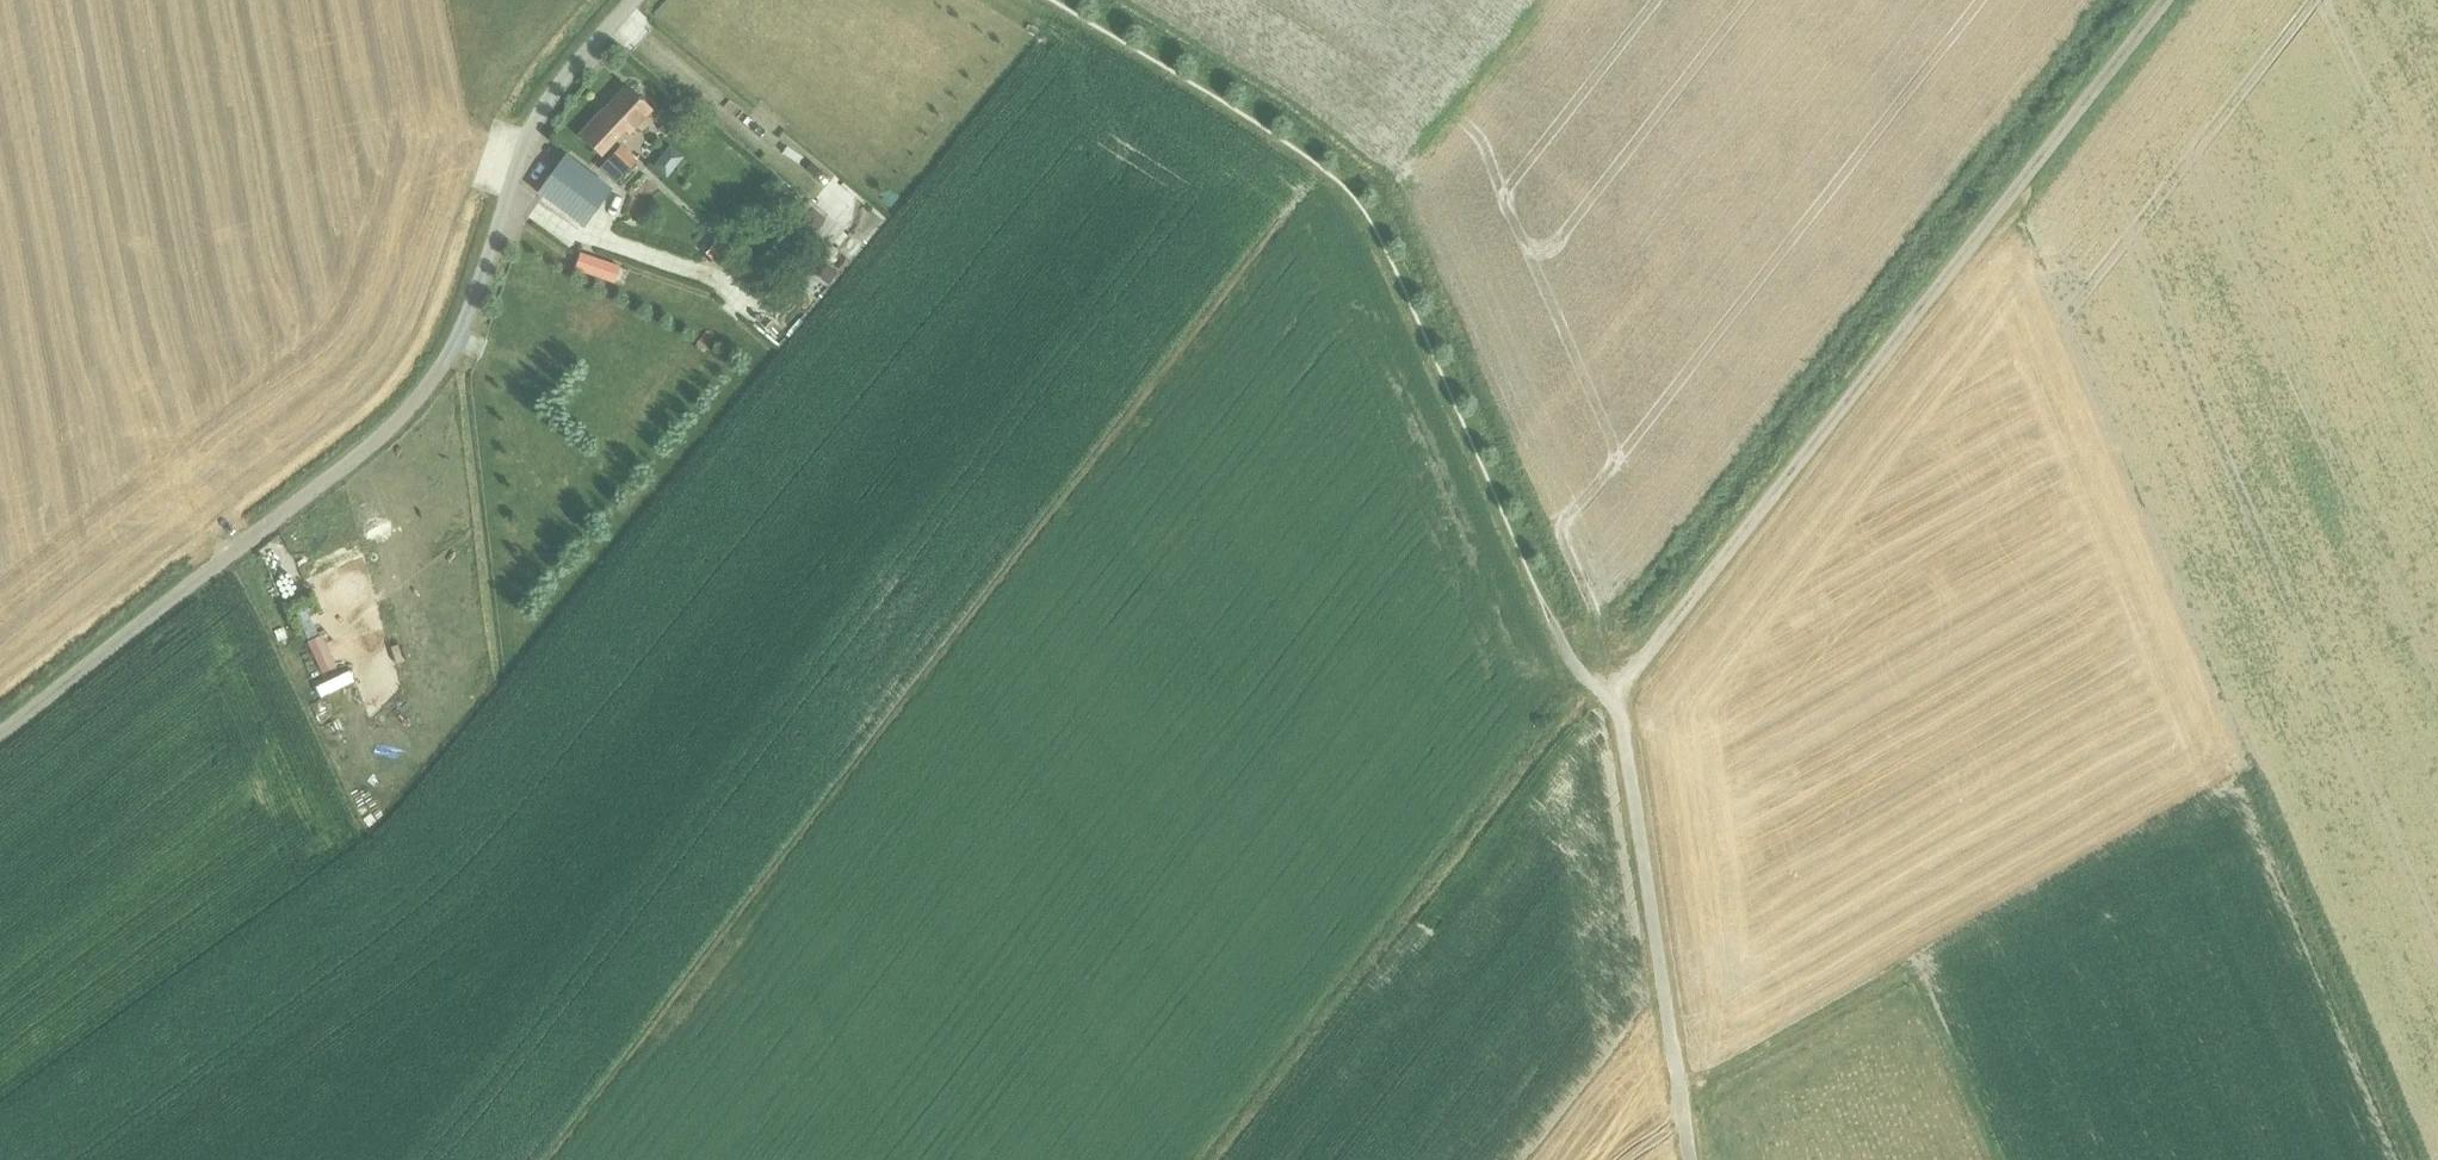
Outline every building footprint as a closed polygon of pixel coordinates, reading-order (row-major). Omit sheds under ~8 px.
[(599,157),(623,131),(626,134),(633,126),(640,132),(646,125),(640,119),(645,114),(653,122),(658,117),(627,88),(604,112),(601,109),(576,136),(599,157)] [(618,146),(597,168),(613,184),(634,162),(618,146)] [(563,155),(536,191),(582,225),(609,189),(563,155)] [(796,190),(789,198),(801,207),(807,199),(796,190)] [(716,238),(704,253),(713,260),(725,246),(716,238)] [(775,243),(769,250),(777,257),(784,250),(775,243)] [(580,253),(574,269),(614,283),(620,267),(580,253)] [(298,627),(281,632),(293,667),(310,662),(298,627)] [(304,643),(321,676),(336,668),(319,636),(304,643)]
